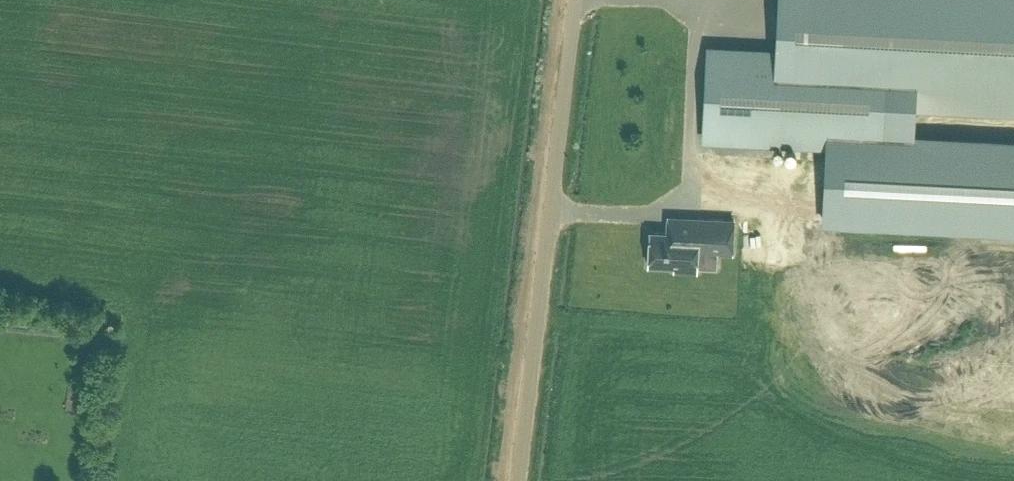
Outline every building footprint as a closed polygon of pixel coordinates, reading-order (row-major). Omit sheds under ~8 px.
[(705,115),(706,118),(707,121),(708,124),(710,127),(712,129),(714,132),(716,134),(719,136),(722,137),(725,139),(728,140),(827,145),(823,222),(1013,231),(1013,143),(912,138),(914,107),(1013,112),(1013,0),(779,0),(777,52),(708,49),(705,115)] [(697,251),(717,252),(732,253),(734,220),(668,217),(667,233),(651,232),(651,231),(650,231),(649,233),(650,233),(648,263),(648,265),(649,265),(650,265),(674,266),(674,270),(696,271),(697,251)]
